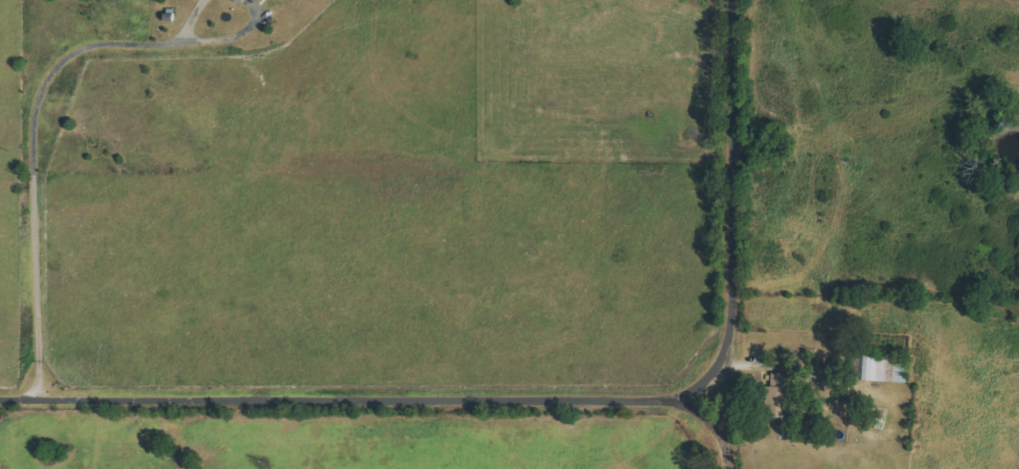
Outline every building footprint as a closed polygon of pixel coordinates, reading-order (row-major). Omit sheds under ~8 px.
[(798,375),(772,374),(770,412),(796,414),(798,375)]
